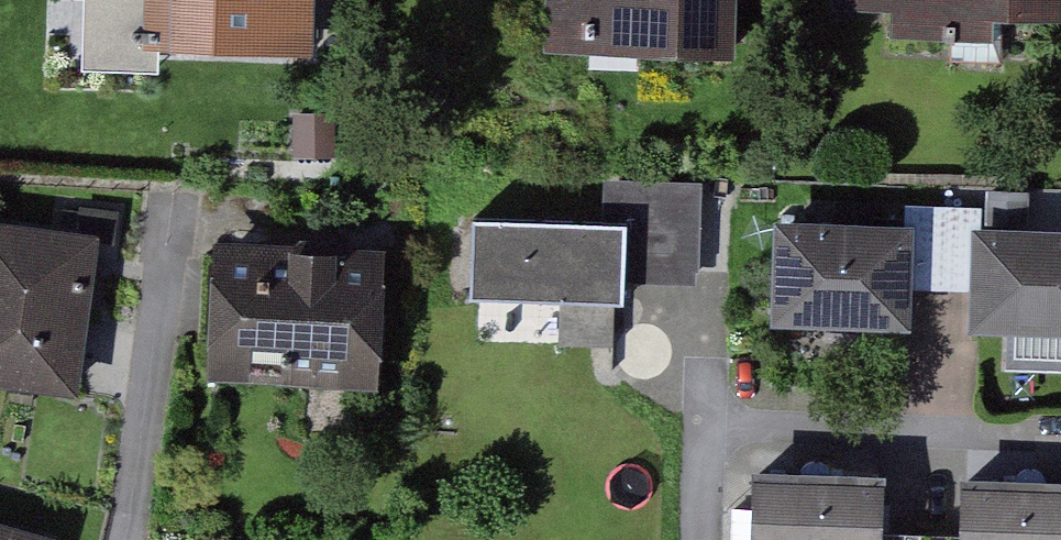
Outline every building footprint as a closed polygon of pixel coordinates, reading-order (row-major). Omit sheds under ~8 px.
[(304,0),(109,0),(107,52),(302,59),(304,0)] [(535,55),(729,60),(730,0),(536,0),(535,55)] [(831,7),(886,8),(886,38),(985,40),(986,21),(1060,22),(1060,0),(831,0),(831,7)] [(636,220),(486,223),(488,328),(638,324),(636,220)] [(898,221),(763,220),(763,316),(897,316),(898,221)] [(0,222),(0,387),(66,396),(88,233),(0,222)] [(962,231),(963,338),(1060,337),(1060,230),(962,231)] [(379,247),(208,235),(198,377),(369,389),(379,247)] [(739,476),(736,539),(868,539),(870,480),(739,476)] [(950,479),(948,539),(1060,539),(1060,483),(950,479)] [(0,522),(0,539),(45,539),(47,535),(0,522)]
